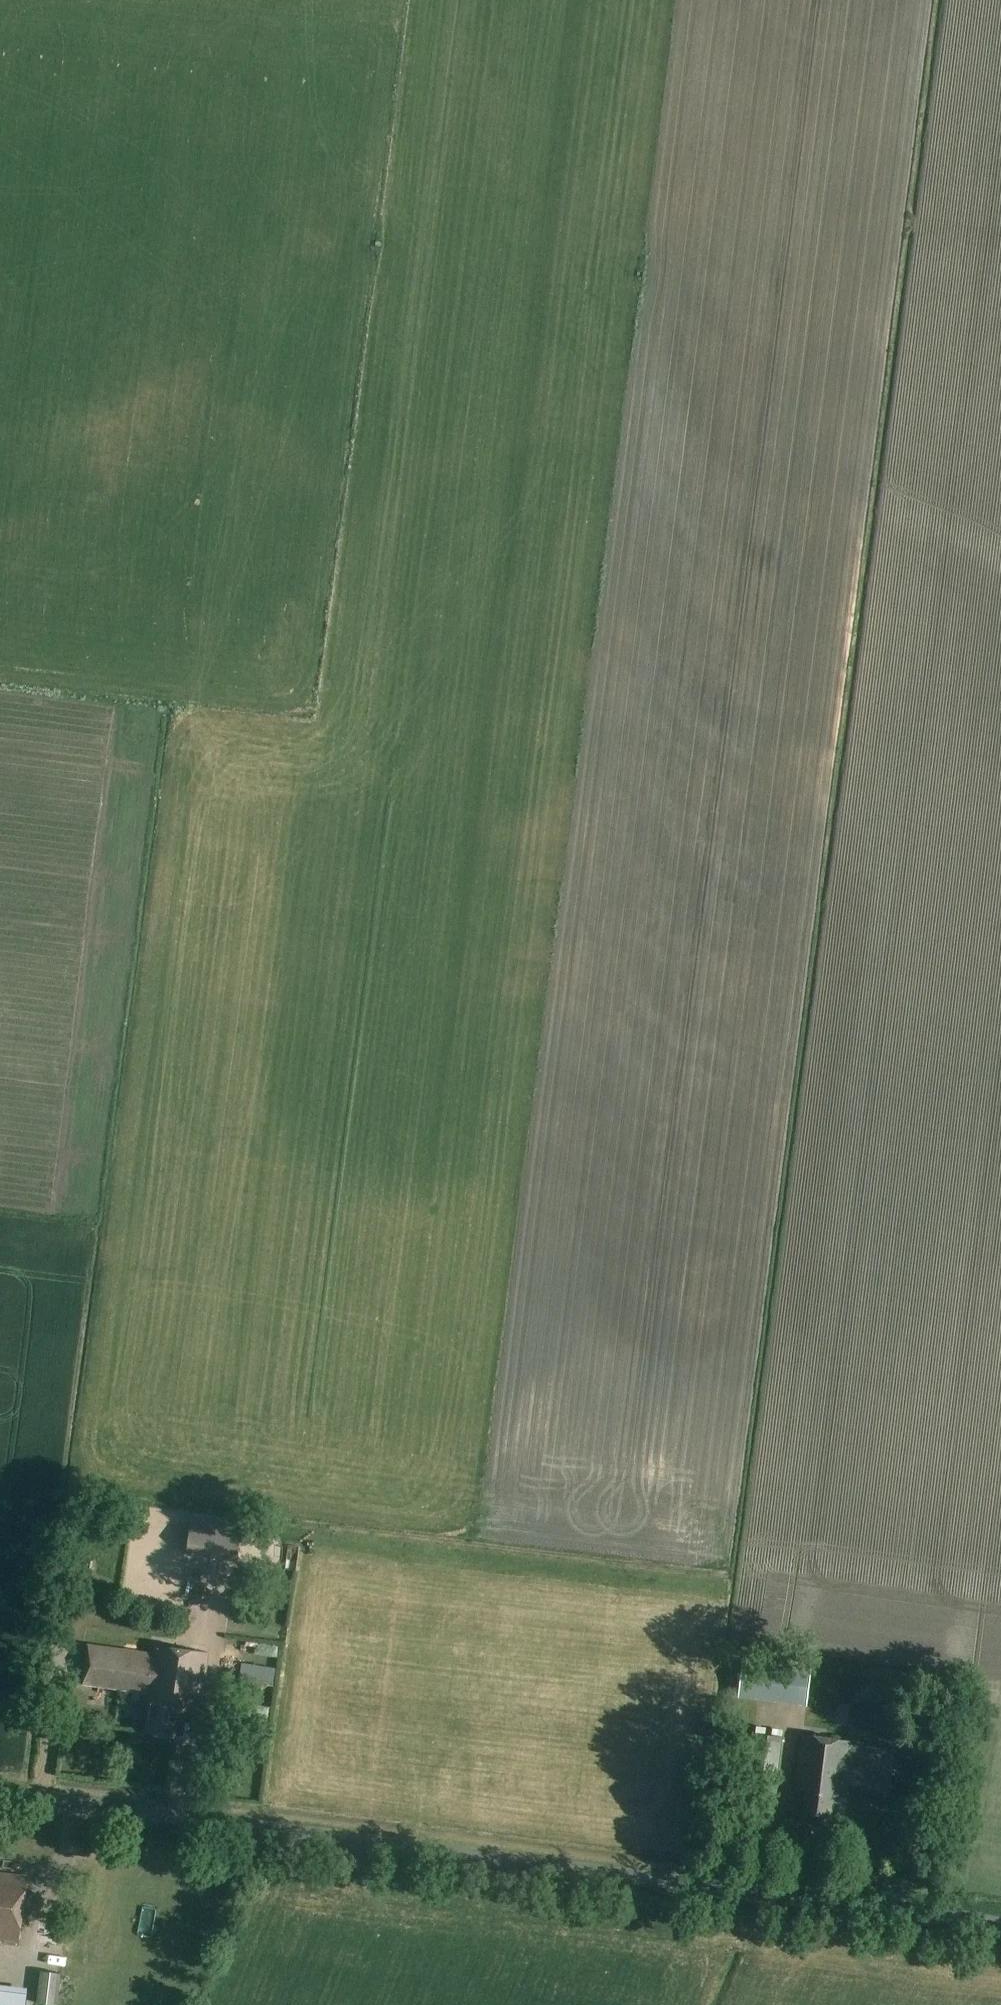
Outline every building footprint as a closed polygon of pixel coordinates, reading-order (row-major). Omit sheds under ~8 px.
[(237,1562),(242,1522),(192,1515),(187,1555),(237,1562)] [(281,1541),(281,1563),(291,1563),(291,1541),(281,1541)] [(88,1637),(87,1644),(82,1684),(147,1693),(145,1703),(149,1704),(145,1733),(173,1737),(178,1705),(200,1708),(208,1651),(155,1644),(155,1646),(88,1637)] [(806,1706),(811,1669),(742,1661),(738,1697),(806,1706)] [(249,1691),(267,1692),(268,1667),(250,1667),(249,1691)] [(79,1685),(78,1693),(101,1696),(102,1688),(79,1685)] [(776,1779),(782,1737),(754,1733),(748,1775),(776,1779)] [(890,1794),(895,1753),(851,1748),(852,1743),(803,1736),(795,1795),(808,1797),(804,1824),(833,1827),(836,1800),(849,1801),(850,1789),(890,1794)] [(29,1876),(0,1872),(0,1938),(20,1941),(29,1876)] [(61,1973),(41,1971),(37,2003),(52,2004),(57,2004),(61,1973)] [(21,1982),(0,1981),(0,2002),(19,2004),(21,1982)]
